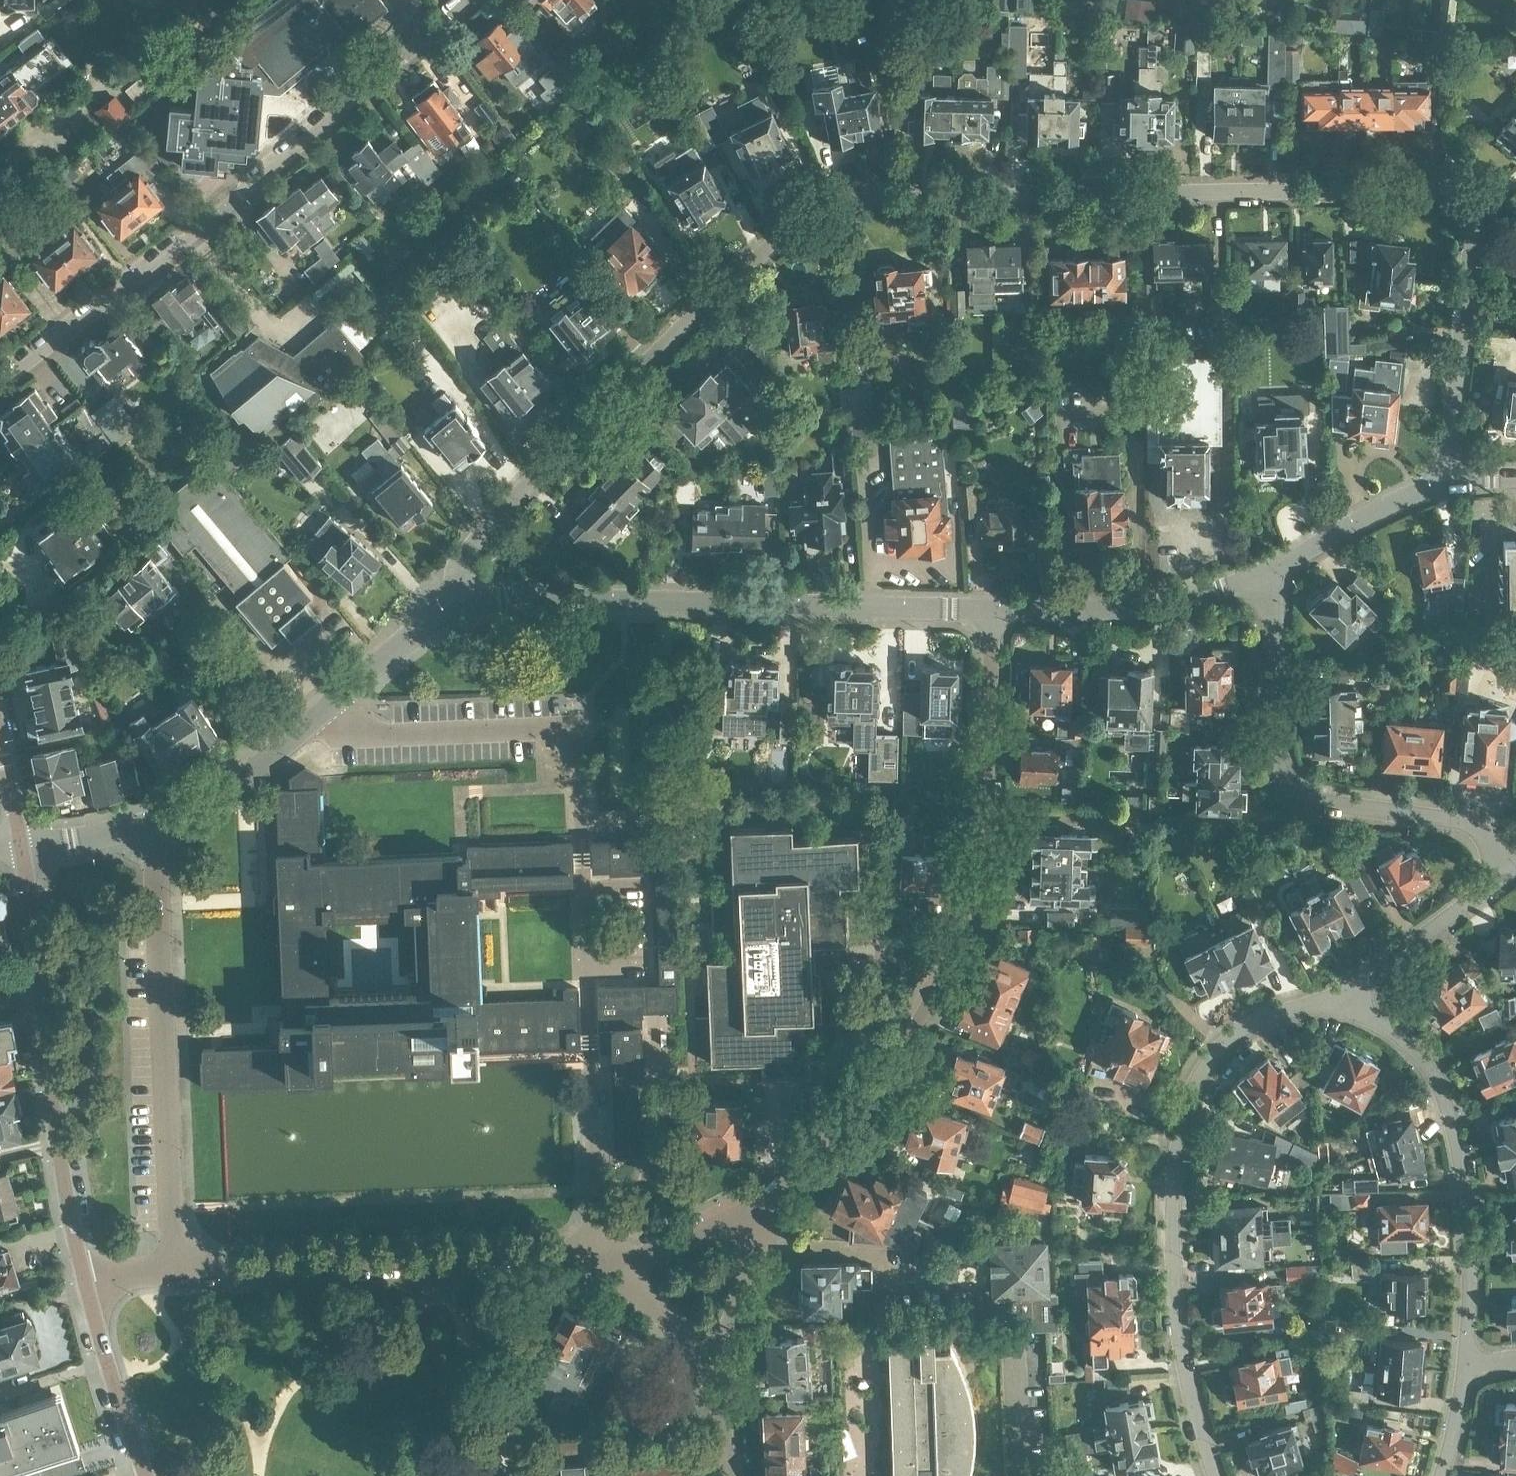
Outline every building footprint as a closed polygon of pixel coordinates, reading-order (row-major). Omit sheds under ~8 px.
[(75,0),(0,0),(0,4),(20,4),(20,3),(22,3),(22,7),(33,7),(33,3),(33,2),(38,2),(46,15),(71,1),(72,2),(75,0)] [(234,164),(235,155),(247,156),(248,144),(256,145),(261,92),(281,94),(357,30),(359,32),(388,8),(382,0),(273,0),(251,18),(224,40),(228,45),(205,64),(204,71),(201,71),(198,107),(170,105),(167,143),(183,145),(181,166),(218,169),(218,163),(234,164)] [(550,5),(551,4),(567,22),(578,12),(579,12),(592,0),(546,0),(550,5)] [(998,8),(1023,11),(1024,0),(999,0),(998,8)] [(1056,12),(1073,14),(1074,1),(1070,1),(1065,0),(1057,0),(1056,12)] [(1142,0),(1129,0),(1127,15),(1140,16),(1141,6),(1142,0)] [(1211,14),(1219,15),(1221,0),(1212,0),(1211,14)] [(1438,36),(1451,38),(1457,0),(1443,0),(1440,22),(1438,36)] [(1074,1),(1073,14),(1087,15),(1088,2),(1074,1)] [(1194,5),(1192,23),(1207,25),(1209,7),(1194,5)] [(1152,18),(1154,7),(1141,6),(1140,16),(1152,18)] [(1385,35),(1386,23),(1388,9),(1373,8),(1370,33),(1385,35)] [(896,10),(884,9),(884,26),(896,26),(896,21),(896,10)] [(649,26),(638,20),(633,29),(644,36),(649,26)] [(524,73),(525,72),(533,82),(547,71),(544,67),(547,65),(541,59),(543,57),(515,25),(506,32),(498,23),(493,27),(492,26),(484,33),(484,35),(479,39),(489,52),(476,63),(490,80),(496,75),(520,55),(521,58),(516,63),(524,73)] [(1176,47),(1197,49),(1198,24),(1177,23),(1176,47)] [(1026,26),(1009,26),(1009,65),(1009,66),(1009,80),(1026,81),(1026,78),(1026,72),(1026,26)] [(46,38),(38,28),(19,43),(27,54),(17,61),(18,63),(12,68),(11,67),(0,75),(0,128),(37,100),(38,93),(33,87),(38,83),(40,85),(73,61),(52,34),(46,38)] [(1283,83),(1284,65),(1285,32),(1270,31),(1269,65),(1269,83),(1283,83)] [(1428,38),(1428,61),(1444,61),(1444,38),(1428,38)] [(836,46),(838,58),(851,56),(848,43),(836,46)] [(1137,140),(1146,140),(1150,44),(1146,44),(1146,47),(1141,47),(1140,79),(1134,79),(1134,96),(1122,96),(1121,119),(1112,119),(1112,135),(1120,135),(1120,138),(1137,138),(1137,140)] [(1158,44),(1150,44),(1146,140),(1155,140),(1155,138),(1173,139),(1173,137),(1181,137),(1182,120),(1174,120),(1174,97),(1161,97),(1161,82),(1164,82),(1168,80),(1170,76),(1170,71),(1168,67),(1163,64),(1157,64),(1157,54),(1160,54),(1160,45),(1158,45),(1158,44)] [(1197,51),(1197,76),(1212,77),(1212,51),(1197,51)] [(1299,52),(1287,52),(1287,81),(1299,81),(1299,52)] [(847,95),(854,134),(864,133),(866,140),(882,138),(880,129),(882,129),(874,88),(866,89),(863,71),(858,72),(856,58),(846,60),(852,94),(847,95)] [(851,135),(854,134),(847,95),(852,94),(846,60),(837,62),(841,82),(813,87),(816,106),(825,105),(829,124),(820,126),(823,142),(832,141),(832,142),(852,139),(851,135)] [(1054,63),(1054,73),(1067,74),(1067,60),(1054,60),(1054,63)] [(1047,135),(1053,136),(1054,73),(1054,63),(1048,63),(1048,73),(1031,72),(1030,96),(1029,96),(1028,113),(1020,113),(1019,137),(1047,138),(1047,135)] [(951,96),(950,132),(952,132),(951,135),(952,136),(952,144),(969,145),(969,136),(970,136),(971,134),(988,135),(988,115),(991,115),(992,97),(1008,97),(1009,80),(1009,66),(988,65),(988,78),(980,78),(974,73),(965,73),(961,77),(957,77),(956,96),(951,96)] [(1338,69),(1339,80),(1339,125),(1352,126),(1354,128),(1360,128),(1362,125),(1364,125),(1363,84),(1351,84),(1351,77),(1347,77),(1347,69),(1338,69)] [(1066,97),(1067,74),(1054,73),(1053,136),(1058,136),(1058,138),(1077,138),(1077,135),(1085,136),(1086,121),(1078,121),(1079,97),(1066,97)] [(905,116),(905,132),(914,133),(914,134),(932,135),(932,132),(950,132),(951,96),(947,96),(947,91),(951,91),(951,74),(935,74),(934,94),(933,94),(915,93),(914,116),(905,116)] [(1103,75),(1102,101),(1114,101),(1115,75),(1103,75)] [(558,76),(545,86),(557,102),(571,93),(558,76)] [(1229,82),(1212,82),(1211,98),(1215,98),(1215,120),(1207,120),(1207,134),(1214,134),(1214,136),(1219,136),(1222,138),(1225,138),(1228,136),(1232,136),(1231,138),(1236,138),(1237,105),(1238,77),(1229,76),(1229,82)] [(1268,100),(1269,83),(1248,82),(1248,77),(1238,77),(1237,105),(1236,138),(1245,138),(1245,137),(1249,137),(1252,138),(1256,139),(1258,137),(1262,138),(1262,135),(1271,135),(1271,121),(1262,121),(1263,100),(1268,100)] [(443,91),(433,79),(413,95),(421,106),(408,116),(437,152),(470,127),(460,114),(454,106),(461,101),(449,86),(443,91)] [(1391,80),(1391,85),(1391,125),(1396,125),(1398,127),(1404,127),(1405,125),(1423,125),(1423,115),(1428,114),(1428,101),(1431,101),(1431,92),(1428,92),(1428,90),(1419,89),(1419,79),(1391,80)] [(1339,80),(1314,80),(1303,80),(1303,114),(1303,116),(1318,116),(1318,126),(1327,126),(1328,128),(1334,128),(1335,125),(1339,125),(1339,80)] [(1391,85),(1363,84),(1364,125),(1369,125),(1371,128),(1377,128),(1379,125),(1391,125),(1391,85)] [(732,130),(731,131),(733,135),(751,173),(752,172),(756,180),(772,172),(769,165),(770,164),(769,162),(791,151),(772,111),(769,112),(762,97),(760,94),(738,105),(747,123),(732,130)] [(111,128),(126,116),(129,115),(116,97),(98,110),(111,128)] [(474,107),(487,123),(498,115),(485,98),(474,107)] [(711,106),(699,113),(716,144),(728,137),(711,106)] [(128,118),(164,166),(173,160),(136,112),(128,118)] [(716,144),(699,113),(689,119),(706,151),(716,144)] [(1515,114),(1503,127),(1515,140),(1515,114)] [(519,138),(506,123),(491,136),(504,151),(519,138)] [(379,154),(367,141),(353,153),(354,153),(342,162),(347,168),(350,165),(355,173),(352,175),(375,201),(401,181),(392,170),(407,158),(427,182),(441,171),(418,143),(404,154),(402,151),(402,150),(401,149),(400,149),(394,142),(379,154)] [(675,152),(656,165),(663,175),(660,177),(667,188),(670,186),(683,206),(677,210),(676,214),(683,225),(688,225),(693,222),(694,223),(710,213),(709,210),(723,201),(725,193),(704,161),(702,163),(701,161),(703,160),(694,146),(692,148),(690,146),(677,155),(675,152)] [(148,147),(139,154),(152,170),(161,164),(148,147)] [(119,167),(130,180),(118,190),(143,221),(145,219),(150,219),(154,215),(154,212),(156,210),(155,209),(163,203),(158,197),(160,195),(147,180),(146,178),(154,172),(152,170),(139,154),(138,152),(119,167)] [(1357,169),(1365,169),(1365,161),(1357,161),(1357,169)] [(66,172),(57,179),(64,188),(73,181),(66,172)] [(517,172),(511,177),(516,183),(521,178),(517,172)] [(322,176),(304,191),(300,186),(281,201),(312,242),(325,232),(318,223),(330,214),(325,208),(338,198),(322,176)] [(64,188),(57,179),(48,186),(55,195),(64,188)] [(141,222),(143,221),(118,190),(106,200),(104,198),(94,206),(114,231),(115,230),(121,237),(129,230),(130,231),(132,229),(137,229),(140,226),(141,222)] [(454,209),(445,198),(439,203),(447,214),(454,209)] [(275,206),(274,204),(259,216),(263,221),(259,224),(259,229),(262,233),(270,243),(276,244),(279,242),(283,247),(295,238),(304,248),(312,242),(281,201),(275,206)] [(621,203),(582,240),(597,256),(598,258),(628,291),(638,282),(639,282),(646,290),(661,276),(654,268),(655,267),(654,266),(663,258),(632,226),(631,226),(627,222),(633,216),(621,203)] [(45,230),(78,272),(80,270),(85,270),(88,267),(89,263),(91,261),(90,260),(98,254),(93,247),(95,247),(82,231),(74,221),(63,230),(56,221),(45,230)] [(78,272),(45,230),(31,241),(34,244),(24,252),(49,283),(50,281),(56,288),(63,282),(64,283),(66,281),(72,280),(76,277),(77,273),(78,272)] [(365,259),(374,251),(376,249),(362,232),(351,242),(365,259)] [(1332,280),(1332,237),(1314,237),(1314,242),(1304,242),(1304,285),(1318,285),(1318,280),(1332,280)] [(1344,259),(1357,260),(1356,238),(1344,237),(1344,259)] [(323,257),(332,268),(339,263),(322,240),(315,246),(323,257)] [(1173,240),(1155,241),(1156,276),(1184,275),(1183,243),(1173,244),(1173,240)] [(1373,257),(1371,274),(1411,279),(1412,275),(1415,273),(1416,265),(1413,263),(1414,260),(1405,259),(1407,245),(1372,241),(1370,256),(1373,257)] [(1267,242),(1238,243),(1238,257),(1249,257),(1249,272),(1253,272),(1253,289),(1280,288),(1280,272),(1284,272),(1284,248),(1267,249),(1267,242)] [(1211,243),(1183,243),(1184,275),(1211,274),(1211,243)] [(1019,244),(992,245),(993,291),(1024,291),(1024,281),(1023,265),(1019,265),(1019,244)] [(969,288),(970,302),(993,302),(993,291),(992,245),(968,245),(969,288)] [(1052,259),(1052,296),(1053,296),(1053,302),(1088,302),(1088,296),(1124,295),(1124,275),(1122,275),(1122,257),(1120,257),(1120,250),(1116,247),(1107,247),(1103,250),(1103,257),(1102,257),(1102,258),(1085,259),(1085,258),(1084,258),(1084,251),(1081,248),(1072,248),(1068,251),(1069,258),(1068,258),(1068,259),(1052,259)] [(332,268),(323,257),(305,271),(314,282),(332,268)] [(922,266),(896,268),(896,266),(894,267),(894,265),(890,262),(880,263),(878,267),(876,267),(876,268),(875,269),(878,291),(875,291),(875,294),(866,295),(868,313),(878,312),(878,316),(907,313),(908,330),(926,328),(924,312),(926,312),(923,285),(932,285),(930,268),(922,269),(922,266)] [(557,298),(543,310),(553,322),(552,323),(578,355),(579,355),(583,360),(588,360),(596,353),(597,350),(593,344),(593,343),(592,341),(610,326),(587,297),(602,285),(587,267),(575,276),(581,283),(582,284),(577,287),(576,286),(558,300),(557,298)] [(0,275),(0,331),(0,332),(14,322),(15,323),(20,322),(31,313),(31,308),(3,273),(0,275)] [(1411,279),(1371,274),(1370,286),(1366,285),(1362,288),(1360,302),(1363,306),(1379,308),(1379,301),(1407,304),(1409,294),(1410,294),(1410,291),(1414,290),(1414,282),(1411,279)] [(169,287),(155,298),(178,327),(180,325),(184,330),(188,331),(193,327),(193,323),(189,318),(192,316),(189,313),(194,309),(198,314),(206,307),(200,299),(202,297),(186,277),(170,289),(169,287)] [(1229,316),(1228,280),(1213,280),(1214,316),(1229,316)] [(1141,318),(1157,318),(1156,282),(1140,282),(1140,288),(1141,318)] [(1025,287),(1026,312),(1039,312),(1038,287),(1025,287)] [(965,289),(952,289),(951,315),(965,315),(965,289)] [(1305,290),(1292,290),(1292,307),(1305,306),(1305,290)] [(338,310),(331,316),(335,320),(359,348),(375,334),(343,297),(334,304),(338,310)] [(809,355),(808,347),(817,346),(820,367),(836,365),(833,343),(834,343),(830,301),(806,303),(806,302),(803,302),(803,301),(801,298),(792,299),(788,303),(788,304),(786,304),(786,306),(777,307),(779,324),(788,323),(791,348),(795,348),(796,356),(809,355)] [(221,328),(222,329),(230,339),(245,327),(225,303),(211,314),(209,311),(205,314),(218,331),(221,328)] [(1330,355),(1348,353),(1349,352),(1349,344),(1348,306),(1324,307),(1325,355),(1330,355)] [(211,371),(211,372),(239,418),(244,416),(267,443),(294,421),(368,359),(359,348),(335,320),(293,355),(259,336),(244,349),(242,348),(213,373),(211,371)] [(82,356),(103,383),(109,378),(110,379),(131,363),(139,374),(153,363),(144,352),(145,351),(124,324),(102,340),(93,339),(82,348),(82,356)] [(535,365),(502,324),(484,337),(505,364),(482,382),(508,415),(517,408),(532,397),(531,394),(548,380),(536,364),(535,365)] [(763,335),(751,345),(765,362),(766,361),(763,335)] [(1364,343),(1349,344),(1349,352),(1389,347),(1388,337),(1364,340),(1364,343)] [(1330,355),(1327,385),(1344,387),(1348,353),(1330,355)] [(697,384),(741,434),(747,428),(729,408),(751,388),(739,374),(746,368),(735,356),(728,362),(727,361),(714,374),(711,371),(697,384)] [(1159,440),(1159,461),(1167,461),(1167,500),(1171,501),(1174,504),(1182,504),(1186,500),(1186,499),(1190,499),(1189,504),(1207,504),(1207,492),(1209,492),(1209,442),(1220,442),(1220,357),(1159,357),(1159,429),(1154,429),(1154,440),(1159,440)] [(1375,444),(1388,445),(1389,436),(1393,436),(1398,390),(1402,360),(1376,357),(1374,368),(1355,366),(1352,395),(1332,393),(1333,428),(1348,430),(1348,431),(1376,434),(1375,444)] [(1510,381),(1507,401),(1504,400),(1502,420),(1505,421),(1504,431),(1506,434),(1515,435),(1515,381),(1510,381)] [(741,434),(697,384),(681,398),(684,401),(664,420),(676,433),(683,427),(695,440),(695,439),(701,445),(718,430),(713,424),(717,420),(735,439),(741,434)] [(20,451),(20,450),(53,426),(51,423),(59,418),(52,408),(44,414),(36,403),(42,399),(35,389),(29,393),(16,403),(16,405),(2,413),(0,413),(0,423),(1,423),(7,432),(5,433),(19,452),(20,451)] [(445,393),(434,402),(443,414),(425,429),(452,463),(454,462),(458,466),(462,467),(469,461),(470,458),(469,457),(470,456),(486,444),(477,433),(479,431),(457,403),(454,405),(445,393)] [(1255,423),(1244,424),(1245,444),(1256,444),(1257,466),(1259,466),(1259,474),(1262,477),(1276,476),(1278,473),(1278,470),(1303,469),(1302,455),(1306,455),(1304,412),(1310,412),(1309,393),(1273,394),(1274,420),(1255,421),(1255,423)] [(93,414),(118,445),(140,428),(115,396),(93,414)] [(977,396),(953,397),(953,414),(977,414),(977,396)] [(375,469),(358,482),(359,483),(381,510),(386,506),(403,526),(432,502),(401,465),(400,466),(395,460),(411,446),(380,409),(370,417),(396,447),(392,451),(390,449),(389,450),(378,438),(363,451),(370,460),(377,460),(381,464),(390,475),(388,476),(379,466),(375,469)] [(76,460),(53,426),(20,450),(20,451),(32,467),(30,469),(31,470),(24,475),(33,488),(41,483),(41,484),(76,460)] [(949,534),(940,430),(888,435),(895,510),(887,510),(883,515),(884,533),(890,537),(897,536),(898,550),(920,548),(920,550),(922,550),(926,554),(935,553),(939,548),(941,548),(940,534),(949,534)] [(103,431),(85,446),(96,459),(114,444),(103,431)] [(303,479),(322,464),(295,431),(276,447),(303,479)] [(254,455),(240,438),(161,503),(176,521),(165,531),(184,554),(196,544),(241,597),(236,601),(272,644),(280,637),(290,649),(322,622),(317,617),(318,616),(306,602),(313,595),(300,579),(305,575),(290,558),(293,554),(228,477),(254,455)] [(850,447),(834,448),(836,473),(852,471),(850,447)] [(602,490),(601,491),(629,518),(631,516),(626,512),(662,474),(667,479),(668,477),(642,452),(641,453),(645,457),(633,469),(623,460),(598,486),(602,490)] [(1075,461),(1075,467),(1075,469),(1075,489),(1066,489),(1066,531),(1076,531),(1076,533),(1097,533),(1097,535),(1124,535),(1123,520),(1125,520),(1125,501),(1123,501),(1123,485),(1117,485),(1117,452),(1080,453),(1080,461),(1075,461)] [(681,464),(683,477),(696,475),(694,462),(681,464)] [(775,462),(762,464),(765,495),(778,494),(775,462)] [(805,498),(790,499),(792,531),(804,530),(806,545),(806,546),(806,547),(808,548),(809,550),(811,550),(813,550),(815,549),(816,549),(817,548),(818,547),(818,546),(819,544),(819,543),(818,542),(840,541),(838,515),(843,515),(841,484),(833,484),(832,471),(812,473),(813,486),(804,487),(805,498)] [(675,501),(695,502),(695,478),(676,477),(675,501)] [(973,484),(958,485),(961,515),(975,513),(973,484)] [(629,518),(601,491),(578,515),(576,513),(563,526),(561,523),(560,524),(587,551),(588,549),(581,542),(593,530),(605,542),(629,518)] [(999,543),(1035,542),(1035,513),(1024,513),(1024,503),(1011,503),(1010,496),(998,496),(998,510),(982,511),(982,538),(997,538),(997,542),(999,542),(999,543)] [(55,522),(49,514),(33,525),(39,533),(38,534),(54,556),(53,557),(66,574),(106,545),(104,542),(113,535),(86,499),(55,522)] [(729,504),(728,510),(728,542),(729,542),(764,543),(765,505),(729,504)] [(728,542),(728,510),(693,509),(692,547),(729,548),(729,542),(728,542)] [(363,573),(364,572),(365,573),(370,572),(379,562),(378,557),(330,516),(305,545),(353,585),(358,589),(361,588),(368,580),(367,577),(363,573)] [(174,585),(175,585),(158,565),(169,556),(156,541),(129,564),(135,571),(123,581),(117,572),(116,573),(123,580),(121,582),(149,615),(151,617),(153,616),(152,616),(164,606),(162,604),(166,600),(168,603),(180,592),(174,585)] [(1500,555),(1499,555),(1498,555),(1504,568),(1500,568),(1498,569),(1504,582),(1500,582),(1500,581),(1498,582),(1504,595),(1500,595),(1499,595),(1505,610),(1515,610),(1515,541),(1504,541),(1504,555),(1500,555)] [(1411,571),(1411,573),(1412,573),(1417,579),(1421,578),(1422,583),(1425,596),(1447,598),(1449,598),(1448,614),(1447,622),(1462,623),(1465,578),(1451,577),(1445,542),(1434,545),(1425,542),(1422,542),(1416,548),(1415,548),(1416,555),(1418,563),(1414,564),(1411,571)] [(105,602),(127,627),(134,622),(137,626),(149,615),(121,582),(123,580),(116,573),(112,576),(118,583),(102,597),(98,591),(92,596),(101,606),(105,602)] [(1371,608),(1372,607),(1364,600),(1374,590),(1359,575),(1349,585),(1356,592),(1351,596),(1337,582),(1325,594),(1320,593),(1312,601),(1312,607),(1317,612),(1317,614),(1319,617),(1322,620),(1325,622),(1327,623),(1344,639),(1365,618),(1372,625),(1375,625),(1380,620),(1380,617),(1371,608)] [(53,628),(59,660),(76,656),(74,642),(83,640),(76,625),(70,625),(53,628)] [(1188,706),(1172,707),(1172,729),(1214,728),(1214,711),(1201,712),(1201,704),(1230,703),(1230,687),(1228,687),(1228,663),(1234,663),(1234,647),(1212,647),(1212,652),(1198,652),(1193,657),(1193,662),(1187,662),(1188,706)] [(31,687),(35,701),(87,690),(83,675),(74,677),(71,664),(77,662),(76,656),(59,660),(26,668),(26,669),(16,671),(19,688),(29,687),(31,687)] [(762,661),(746,661),(745,663),(735,663),(732,659),(725,665),(728,668),(728,683),(724,683),(724,685),(716,685),(714,687),(714,701),(716,704),(723,704),(723,707),(723,717),(722,717),(722,719),(723,719),(723,732),(743,732),(743,733),(766,734),(767,702),(777,702),(779,664),(762,664),(762,661)] [(1061,735),(1081,735),(1081,718),(1071,718),(1071,666),(1070,666),(1066,662),(1059,662),(1056,665),(1030,665),(1030,669),(1024,669),(1024,682),(1030,682),(1029,709),(1054,709),(1054,718),(1067,718),(1067,724),(1062,723),(1061,735)] [(819,667),(818,681),(820,684),(828,684),(828,685),(829,685),(828,709),(829,709),(829,721),(849,722),(849,718),(855,718),(854,748),(855,748),(869,749),(870,749),(869,777),(868,777),(868,779),(870,779),(870,778),(896,779),(898,780),(898,778),(897,778),(898,750),(899,750),(899,748),(898,748),(898,737),(899,737),(899,735),(897,735),(885,735),(883,735),(877,735),(877,734),(875,734),(876,710),(877,710),(878,673),(873,667),(872,667),(851,666),(851,664),(829,664),(829,665),(821,665),(819,667)] [(923,734),(951,735),(952,718),(955,718),(957,671),(937,670),(937,669),(923,668),(921,692),(904,691),(903,732),(923,733),(923,734)] [(1459,668),(1457,693),(1467,694),(1469,669),(1459,668)] [(1379,669),(1378,689),(1392,690),(1393,670),(1379,669)] [(1100,677),(1099,695),(1109,696),(1109,701),(1102,705),(1101,718),(1107,721),(1107,731),(1112,731),(1114,733),(1120,733),(1123,730),(1130,731),(1148,731),(1149,721),(1149,712),(1151,712),(1152,696),(1150,696),(1151,671),(1128,671),(1128,676),(1109,676),(1109,677),(1100,677)] [(1443,693),(1455,695),(1456,675),(1445,674),(1443,693)] [(1313,720),(1355,719),(1355,688),(1313,688),(1313,703),(1311,706),(1311,714),(1313,717),(1313,720)] [(165,715),(188,749),(201,740),(202,741),(207,748),(210,749),(221,742),(221,738),(192,693),(187,696),(182,689),(175,694),(180,701),(175,704),(177,707),(165,715)] [(87,690),(35,701),(38,717),(36,717),(37,718),(27,720),(30,737),(40,735),(40,736),(83,727),(81,720),(90,719),(87,706),(90,705),(87,690)] [(780,740),(795,741),(797,701),(782,700),(780,740)] [(188,749),(165,715),(156,703),(129,721),(137,733),(136,733),(160,769),(161,768),(167,777),(181,768),(175,759),(174,757),(188,749)] [(95,711),(103,730),(115,725),(107,706),(95,711)] [(1462,756),(1461,772),(1502,776),(1505,735),(1514,731),(1515,720),(1507,715),(1507,711),(1466,708),(1463,742),(1457,742),(1456,756),(1462,756)] [(1415,725),(1413,725),(1399,724),(1400,718),(1389,718),(1389,724),(1387,724),(1385,764),(1396,765),(1399,768),(1405,769),(1408,766),(1412,767),(1414,738),(1415,725)] [(1355,719),(1313,720),(1313,721),(1311,723),(1311,731),(1314,734),(1314,753),(1316,755),(1339,755),(1341,753),(1341,749),(1355,749),(1355,719)] [(1424,768),(1437,769),(1439,728),(1440,721),(1414,719),(1413,725),(1415,725),(1414,738),(1412,767),(1415,770),(1421,770),(1424,768)] [(1154,729),(1153,754),(1166,755),(1167,729),(1154,729)] [(1081,736),(1081,735),(1061,735),(1054,735),(1054,746),(1076,747),(1076,736),(1081,736)] [(1196,765),(1196,778),(1236,779),(1237,761),(1235,761),(1236,745),(1227,744),(1227,743),(1194,742),(1193,764),(1196,765)] [(88,763),(85,764),(90,784),(92,783),(96,800),(124,793),(124,792),(141,788),(140,781),(137,765),(147,763),(133,743),(120,745),(122,751),(87,759),(88,763)] [(90,784),(85,764),(84,764),(83,759),(78,760),(75,744),(34,753),(34,756),(32,758),(33,764),(36,766),(37,769),(39,780),(40,779),(43,796),(50,795),(51,801),(65,798),(63,792),(70,791),(70,789),(84,786),(84,785),(90,784)] [(1057,749),(1021,747),(1019,779),(1020,779),(1020,783),(1037,784),(1037,779),(1056,780),(1057,762),(1066,763),(1067,750),(1057,749)] [(1364,770),(1371,770),(1372,750),(1365,750),(1364,770)] [(216,1049),(215,1048),(212,1048),(203,1049),(203,1059),(202,1059),(203,1087),(225,1086),(315,1082),(315,1077),(321,1077),(321,1065),(335,1065),(335,1061),(406,1059),(406,1062),(406,1065),(406,1066),(406,1068),(415,1068),(417,1068),(417,1062),(416,1062),(416,1053),(459,1051),(479,1050),(478,1035),(567,1031),(567,1034),(580,1033),(578,988),(564,988),(564,998),(554,998),(553,998),(553,999),(533,999),(488,1001),(486,1001),(479,1002),(478,990),(474,898),(476,898),(478,897),(495,896),(497,896),(497,893),(487,894),(487,886),(495,885),(495,883),(560,881),(560,871),(567,871),(569,871),(573,870),(572,842),(551,843),(468,847),(468,857),(461,857),(461,854),(456,854),(322,860),(319,790),(321,790),(321,777),(321,776),(306,768),(292,777),(292,788),(280,789),(277,789),(281,891),(279,891),(275,892),(275,894),(275,904),(275,906),(278,906),(280,906),(285,1020),(283,1020),(280,1020),(281,1035),(285,1035),(286,1046),(270,1047),(222,1049),(216,1049)] [(1236,788),(1236,779),(1196,778),(1196,781),(1180,780),(1180,777),(1167,776),(1167,793),(1195,794),(1195,810),(1241,812),(1241,807),(1246,808),(1246,790),(1238,789),(1238,788),(1236,788)] [(1145,809),(1116,808),(1116,823),(1145,824),(1145,809)] [(896,816),(895,832),(908,832),(908,816),(896,816)] [(709,1016),(695,1016),(697,1064),(711,1063),(711,1064),(762,1061),(762,1076),(810,1074),(809,1059),(808,1026),(803,1026),(803,1016),(822,1016),(821,1003),(820,968),(816,968),(815,968),(814,944),(815,944),(847,943),(845,895),(841,895),(840,885),(859,884),(857,837),(792,840),(792,825),(771,826),(730,828),(733,885),(711,886),(712,894),(712,904),(713,934),(735,933),(740,933),(741,957),(707,958),(708,982),(709,1016)] [(1024,865),(1087,867),(1088,850),(1089,850),(1089,849),(1099,849),(1099,836),(1089,835),(1089,833),(1058,832),(1059,826),(1049,826),(1048,834),(1034,833),(1033,848),(1027,847),(1025,850),(1024,865)] [(660,969),(661,984),(677,984),(679,984),(676,932),(676,925),(676,920),(673,861),(672,861),(671,838),(592,841),(593,870),(611,869),(611,867),(623,866),(623,874),(656,873),(656,877),(655,877),(656,897),(657,897),(657,901),(656,901),(657,921),(658,921),(658,925),(657,925),(658,945),(659,945),(659,949),(658,949),(659,969),(660,969)] [(891,841),(889,883),(895,883),(901,883),(911,884),(921,884),(921,893),(938,894),(938,885),(939,885),(940,863),(938,863),(938,854),(914,853),(914,844),(892,843),(892,841),(891,841)] [(1378,862),(1387,880),(1395,896),(1397,895),(1399,901),(1403,901),(1415,895),(1416,892),(1413,887),(1414,886),(1413,885),(1427,878),(1428,872),(1418,852),(1412,851),(1407,853),(1405,849),(1401,851),(1400,850),(1395,853),(1392,848),(1386,847),(1375,853),(1379,862),(1378,862)] [(1369,889),(1387,880),(1378,862),(1373,853),(1355,863),(1369,889)] [(1295,872),(1303,867),(1299,861),(1291,865),(1295,872)] [(1311,863),(1303,867),(1335,931),(1342,928),(1342,929),(1343,928),(1346,933),(1350,934),(1361,929),(1362,924),(1360,920),(1361,919),(1342,883),(1326,891),(1311,863)] [(1087,867),(1024,865),(1024,880),(1025,882),(1032,882),(1031,897),(1046,897),(1046,905),(1056,905),(1056,900),(1087,901),(1087,898),(1096,898),(1096,885),(1088,885),(1088,882),(1087,882),(1087,867)] [(1327,935),(1335,931),(1303,867),(1295,872),(1303,887),(1299,889),(1295,888),(1288,891),(1287,895),(1293,908),(1290,910),(1309,946),(1310,946),(1313,951),(1316,952),(1328,946),(1329,942),(1327,937),(1328,936),(1327,935)] [(9,907),(7,895),(1,889),(0,889),(0,951),(5,950),(4,940),(7,939),(4,912),(9,907)] [(1143,906),(1112,906),(1112,925),(1143,925),(1143,906)] [(1220,919),(1228,935),(1237,953),(1224,959),(1233,977),(1234,979),(1243,975),(1243,976),(1245,975),(1248,983),(1266,974),(1262,966),(1263,966),(1262,965),(1272,960),(1263,942),(1262,943),(1252,923),(1251,923),(1244,908),(1220,919)] [(1048,912),(1048,925),(1073,926),(1073,924),(1073,913),(1051,912),(1048,912)] [(1209,989),(1233,977),(1224,959),(1237,953),(1228,935),(1216,941),(1208,925),(1184,937),(1192,952),(1186,955),(1195,972),(1192,974),(1190,978),(1197,991),(1201,992),(1209,988),(1209,989)] [(1147,926),(1125,926),(1125,944),(1147,944),(1147,926)] [(1502,928),(1504,972),(1515,972),(1515,927),(1502,928)] [(1016,929),(1016,940),(1025,940),(1025,929),(1016,929)] [(1035,971),(1000,957),(998,963),(985,958),(980,971),(982,972),(975,989),(1012,1005),(1019,988),(1027,991),(1035,971)] [(1447,973),(1426,989),(1452,1025),(1488,999),(1472,978),(1474,976),(1473,975),(1481,969),(1472,958),(1464,964),(1463,962),(1447,974),(1447,973)] [(646,1010),(644,984),(598,986),(601,1045),(612,1045),(613,1053),(617,1053),(617,1066),(615,1067),(619,1154),(641,1153),(641,1152),(639,1152),(636,1069),(642,1069),(642,1068),(643,1068),(641,1011),(646,1010)] [(661,1010),(669,1009),(678,1009),(677,984),(661,984),(661,1010)] [(1012,1005),(975,989),(968,1006),(966,1005),(960,1018),(973,1023),(970,1029),(1000,1042),(1007,1028),(1002,1026),(1012,1005)] [(1505,996),(1505,1015),(1515,1014),(1515,996),(1505,996)] [(1479,1016),(1482,1023),(1486,1030),(1503,1021),(1496,1007),(1479,1016)] [(1137,1014),(1124,1008),(1113,1034),(1097,1027),(1086,1054),(1093,1056),(1092,1057),(1112,1065),(1111,1067),(1125,1072),(1126,1072),(1123,1078),(1125,1082),(1135,1086),(1139,1084),(1142,1078),(1144,1079),(1157,1047),(1159,1048),(1164,1046),(1168,1036),(1166,1032),(1160,1030),(1161,1028),(1139,1019),(1137,1014)] [(14,1055),(16,1054),(15,1047),(14,1044),(17,1044),(12,1018),(0,1020),(0,1058),(14,1055)] [(1058,1029),(1045,1029),(1045,1042),(1058,1042),(1058,1029)] [(1477,1054),(1483,1068),(1482,1069),(1483,1071),(1490,1088),(1511,1079),(1515,1080),(1515,1036),(1507,1040),(1506,1037),(1496,1042),(1497,1044),(1477,1054)] [(1324,1086),(1360,1106),(1375,1079),(1374,1079),(1372,1074),(1373,1073),(1374,1074),(1376,1073),(1379,1067),(1378,1065),(1377,1064),(1378,1063),(1346,1046),(1345,1048),(1335,1043),(1327,1058),(1336,1064),(1324,1086)] [(949,1092),(989,1106),(998,1082),(1008,1085),(1014,1069),(1013,1069),(1014,1069),(992,1061),(993,1058),(978,1053),(976,1060),(958,1054),(952,1072),(947,1070),(941,1086),(950,1089),(949,1092)] [(14,1055),(0,1058),(0,1075),(12,1073),(11,1069),(17,1067),(14,1055)] [(1282,1065),(1275,1064),(1269,1055),(1238,1078),(1240,1081),(1233,1087),(1244,1101),(1251,1095),(1267,1116),(1271,1113),(1280,1124),(1306,1104),(1297,1092),(1301,1090),(1282,1065)] [(12,1073),(0,1075),(0,1088),(15,1085),(12,1073)] [(6,1115),(11,1117),(16,1116),(21,1115),(21,1113),(19,1113),(18,1106),(21,1106),(18,1094),(15,1094),(14,1090),(0,1093),(0,1116),(6,1115)] [(693,1100),(692,1147),(694,1147),(694,1159),(715,1160),(716,1154),(730,1154),(737,1148),(738,1148),(739,1123),(740,1104),(707,1104),(708,1101),(693,1100)] [(963,1119),(922,1106),(921,1110),(911,1107),(906,1123),(911,1124),(906,1142),(924,1147),(922,1155),(951,1164),(959,1136),(967,1138),(972,1123),(963,1120),(963,1119)] [(1375,1153),(1420,1141),(1416,1128),(1415,1127),(1415,1125),(1414,1125),(1409,1113),(1382,1120),(1383,1123),(1373,1125),(1374,1127),(1368,1129),(1375,1153)] [(16,1116),(11,1117),(6,1115),(0,1116),(0,1143),(20,1139),(20,1135),(23,1134),(20,1122),(17,1123),(16,1116)] [(1515,1146),(1515,1115),(1500,1118),(1500,1119),(1494,1120),(1491,1125),(1494,1136),(1498,1139),(1502,1138),(1505,1149),(1515,1146)] [(1020,1121),(1015,1136),(1034,1143),(1039,1128),(1020,1121)] [(1225,1134),(1216,1172),(1266,1184),(1273,1153),(1289,1157),(1288,1159),(1320,1176),(1321,1156),(1277,1133),(1274,1145),(1225,1134)] [(1330,1141),(1320,1142),(1322,1166),(1332,1165),(1330,1141)] [(1420,1141),(1375,1153),(1381,1178),(1388,1177),(1388,1178),(1395,1176),(1396,1178),(1426,1171),(1422,1157),(1423,1157),(1422,1155),(1423,1152),(1420,1141)] [(1505,1149),(1507,1158),(1502,1159),(1499,1163),(1503,1177),(1505,1179),(1511,1177),(1511,1178),(1515,1177),(1515,1146),(1505,1149)] [(1118,1155),(1086,1152),(1085,1161),(1074,1160),(1073,1179),(1083,1180),(1081,1198),(1086,1203),(1096,1204),(1102,1200),(1124,1202),(1124,1201),(1131,1201),(1134,1199),(1135,1186),(1133,1184),(1126,1183),(1126,1182),(1124,1182),(1124,1173),(1123,1173),(1124,1160),(1125,1160),(1119,1154),(1118,1155)] [(892,1158),(883,1157),(881,1166),(891,1168),(892,1158)] [(19,1219),(15,1203),(16,1203),(15,1201),(14,1202),(7,1172),(0,1174),(0,1223),(19,1219)] [(824,1208),(839,1215),(851,1221),(849,1242),(878,1244),(929,1247),(936,1224),(918,1216),(928,1196),(909,1186),(905,1193),(877,1178),(873,1187),(866,1184),(862,1184),(840,1174),(824,1208)] [(1022,1187),(1014,1185),(1010,1198),(1042,1208),(1049,1184),(1025,1177),(1022,1187)] [(1377,1177),(1355,1178),(1356,1191),(1377,1190),(1377,1177)] [(965,1190),(941,1181),(938,1189),(962,1198),(965,1190)] [(1369,1193),(1332,1195),(1332,1208),(1370,1206),(1369,1193)] [(1426,1203),(1375,1205),(1376,1223),(1381,1223),(1381,1235),(1406,1233),(1427,1232),(1426,1203)] [(1217,1235),(1291,1231),(1290,1218),(1277,1218),(1277,1222),(1271,1222),(1271,1218),(1267,1218),(1267,1205),(1215,1209),(1215,1213),(1213,1215),(1214,1221),(1216,1223),(1217,1235)] [(1013,1211),(994,1207),(992,1216),(1011,1220),(1013,1211)] [(1291,1231),(1217,1235),(1217,1245),(1215,1248),(1215,1254),(1218,1255),(1218,1260),(1270,1258),(1269,1244),(1272,1244),(1272,1239),(1278,1239),(1278,1244),(1291,1243),(1291,1231)] [(1515,1234),(1515,1235),(1510,1235),(1507,1237),(1508,1248),(1511,1251),(1515,1251),(1515,1233),(1515,1234)] [(1061,1329),(1061,1316),(1059,1292),(1048,1292),(1047,1243),(992,1244),(992,1288),(967,1288),(967,1319),(1009,1317),(1032,1317),(1032,1330),(1061,1329)] [(8,1288),(8,1287),(12,1286),(11,1283),(18,1281),(18,1280),(19,1279),(9,1247),(0,1250),(0,1290),(8,1288)] [(1089,1292),(1090,1315),(1131,1313),(1131,1311),(1130,1296),(1138,1295),(1137,1275),(1134,1273),(1119,1273),(1119,1278),(1115,1278),(1115,1277),(1106,1277),(1106,1279),(1103,1279),(1103,1274),(1094,1275),(1093,1272),(1102,1272),(1102,1259),(1081,1260),(1081,1271),(1076,1272),(1077,1292),(1089,1292)] [(1376,1274),(1375,1260),(1352,1262),(1352,1276),(1376,1274)] [(861,1262),(803,1264),(804,1287),(795,1287),(795,1305),(806,1305),(807,1310),(812,1309),(812,1313),(824,1313),(824,1309),(842,1309),(842,1295),(853,1295),(852,1287),(874,1286),(873,1265),(861,1265),(861,1262)] [(1310,1264),(1286,1267),(1288,1281),(1312,1278),(1310,1264)] [(1428,1274),(1381,1273),(1381,1290),(1388,1290),(1388,1308),(1407,1308),(1407,1313),(1423,1313),(1424,1289),(1425,1289),(1425,1287),(1428,1287),(1428,1274)] [(1236,1286),(1221,1288),(1223,1305),(1216,1306),(1212,1310),(1214,1322),(1217,1324),(1225,1323),(1225,1325),(1271,1320),(1269,1302),(1279,1301),(1277,1282),(1253,1284),(1253,1282),(1235,1284),(1236,1286)] [(565,1308),(547,1342),(553,1345),(543,1365),(547,1367),(541,1379),(577,1398),(579,1396),(585,1399),(607,1356),(609,1357),(619,1337),(622,1336),(621,1335),(618,1336),(565,1308)] [(23,1311),(4,1317),(5,1320),(0,1321),(0,1371),(1,1371),(21,1364),(24,1365),(30,1363),(32,1361),(38,1359),(31,1336),(33,1336),(34,1331),(31,1321),(28,1318),(26,1319),(23,1311)] [(1132,1311),(1131,1311),(1131,1313),(1090,1315),(1093,1378),(1105,1377),(1109,1377),(1107,1350),(1111,1349),(1111,1350),(1119,1350),(1119,1349),(1124,1349),(1124,1344),(1132,1343),(1131,1331),(1132,1331),(1132,1330),(1137,1326),(1136,1316),(1133,1312),(1132,1312),(1132,1311)] [(1395,1314),(1373,1313),(1373,1322),(1394,1323),(1395,1314)] [(1373,1337),(1374,1323),(1326,1319),(1325,1333),(1373,1337)] [(788,1399),(813,1398),(813,1380),(808,1380),(805,1334),(772,1336),(769,1340),(770,1366),(767,1366),(764,1370),(765,1381),(768,1385),(786,1384),(787,1398),(788,1398),(788,1399)] [(969,1472),(972,1460),(973,1447),(974,1434),(974,1421),(972,1408),(970,1395),(967,1383),(962,1371),(957,1359),(951,1347),(950,1347),(950,1351),(935,1351),(934,1336),(919,1337),(920,1352),(913,1352),(913,1341),(889,1341),(892,1436),(894,1475),(968,1475),(969,1472)] [(1421,1352),(1422,1341),(1378,1338),(1375,1365),(1425,1369),(1426,1352),(1421,1352)] [(1229,1383),(1226,1387),(1228,1399),(1232,1401),(1239,1400),(1239,1401),(1285,1394),(1282,1374),(1295,1372),(1291,1348),(1275,1351),(1276,1357),(1263,1359),(1263,1357),(1246,1360),(1246,1362),(1232,1364),(1235,1382),(1229,1383)] [(1373,1393),(1418,1396),(1418,1385),(1423,1385),(1425,1369),(1375,1365),(1374,1384),(1373,1393)] [(1130,1390),(1129,1377),(1105,1377),(1105,1390),(1130,1390)] [(1345,1390),(1343,1404),(1367,1406),(1368,1393),(1368,1392),(1359,1391),(1345,1390)] [(35,1466),(21,1470),(19,1464),(74,1446),(57,1394),(0,1413),(0,1475),(39,1475),(35,1466)] [(766,1433),(767,1452),(804,1450),(802,1412),(814,1411),(813,1398),(788,1399),(789,1412),(764,1413),(764,1415),(763,1416),(759,1419),(759,1427),(763,1431),(765,1431),(765,1433),(766,1433)] [(1066,1434),(1068,1443),(1150,1428),(1148,1417),(1147,1418),(1147,1416),(1156,1415),(1153,1398),(1144,1400),(1144,1398),(1106,1405),(1108,1420),(1104,1428),(1066,1434)] [(1508,1402),(1508,1404),(1498,1404),(1496,1421),(1506,1422),(1506,1423),(1505,1423),(1504,1433),(1515,1433),(1515,1403),(1508,1402)] [(1320,1404),(1302,1409),(1306,1420),(1314,1417),(1317,1429),(1326,1427),(1320,1404)] [(1368,1424),(1361,1458),(1393,1465),(1394,1467),(1400,1468),(1405,1464),(1407,1458),(1405,1455),(1406,1450),(1409,1451),(1412,1437),(1397,1434),(1400,1420),(1398,1419),(1400,1411),(1383,1409),(1381,1417),(1385,1418),(1383,1427),(1368,1424)] [(1262,1475),(1302,1463),(1295,1441),(1300,1439),(1295,1423),(1290,1425),(1290,1424),(1262,1433),(1263,1436),(1248,1441),(1252,1457),(1249,1458),(1247,1463),(1251,1474),(1254,1475),(1261,1474),(1262,1475)] [(849,1431),(842,1426),(844,1459),(859,1455),(849,1431)] [(1151,1436),(1150,1428),(1068,1443),(1069,1453),(1096,1449),(1097,1451),(1113,1448),(1117,1468),(1137,1464),(1141,1467),(1154,1465),(1157,1461),(1156,1456),(1158,1455),(1155,1435),(1151,1436)] [(1504,1433),(1504,1442),(1505,1442),(1505,1443),(1495,1442),(1493,1461),(1503,1461),(1503,1463),(1515,1464),(1515,1433),(1504,1433)] [(544,1454),(551,1454),(550,1443),(543,1443),(544,1454)] [(804,1450),(767,1452),(768,1470),(767,1470),(767,1472),(762,1475),(805,1475),(804,1450)] [(1330,1465),(1343,1471),(1352,1475),(1358,1461),(1336,1451),(1330,1465)] [(599,1461),(598,1454),(579,1455),(579,1463),(561,1464),(561,1475),(600,1475),(599,1461)] [(1330,1465),(1331,1475),(1343,1475),(1343,1471),(1330,1465)]
